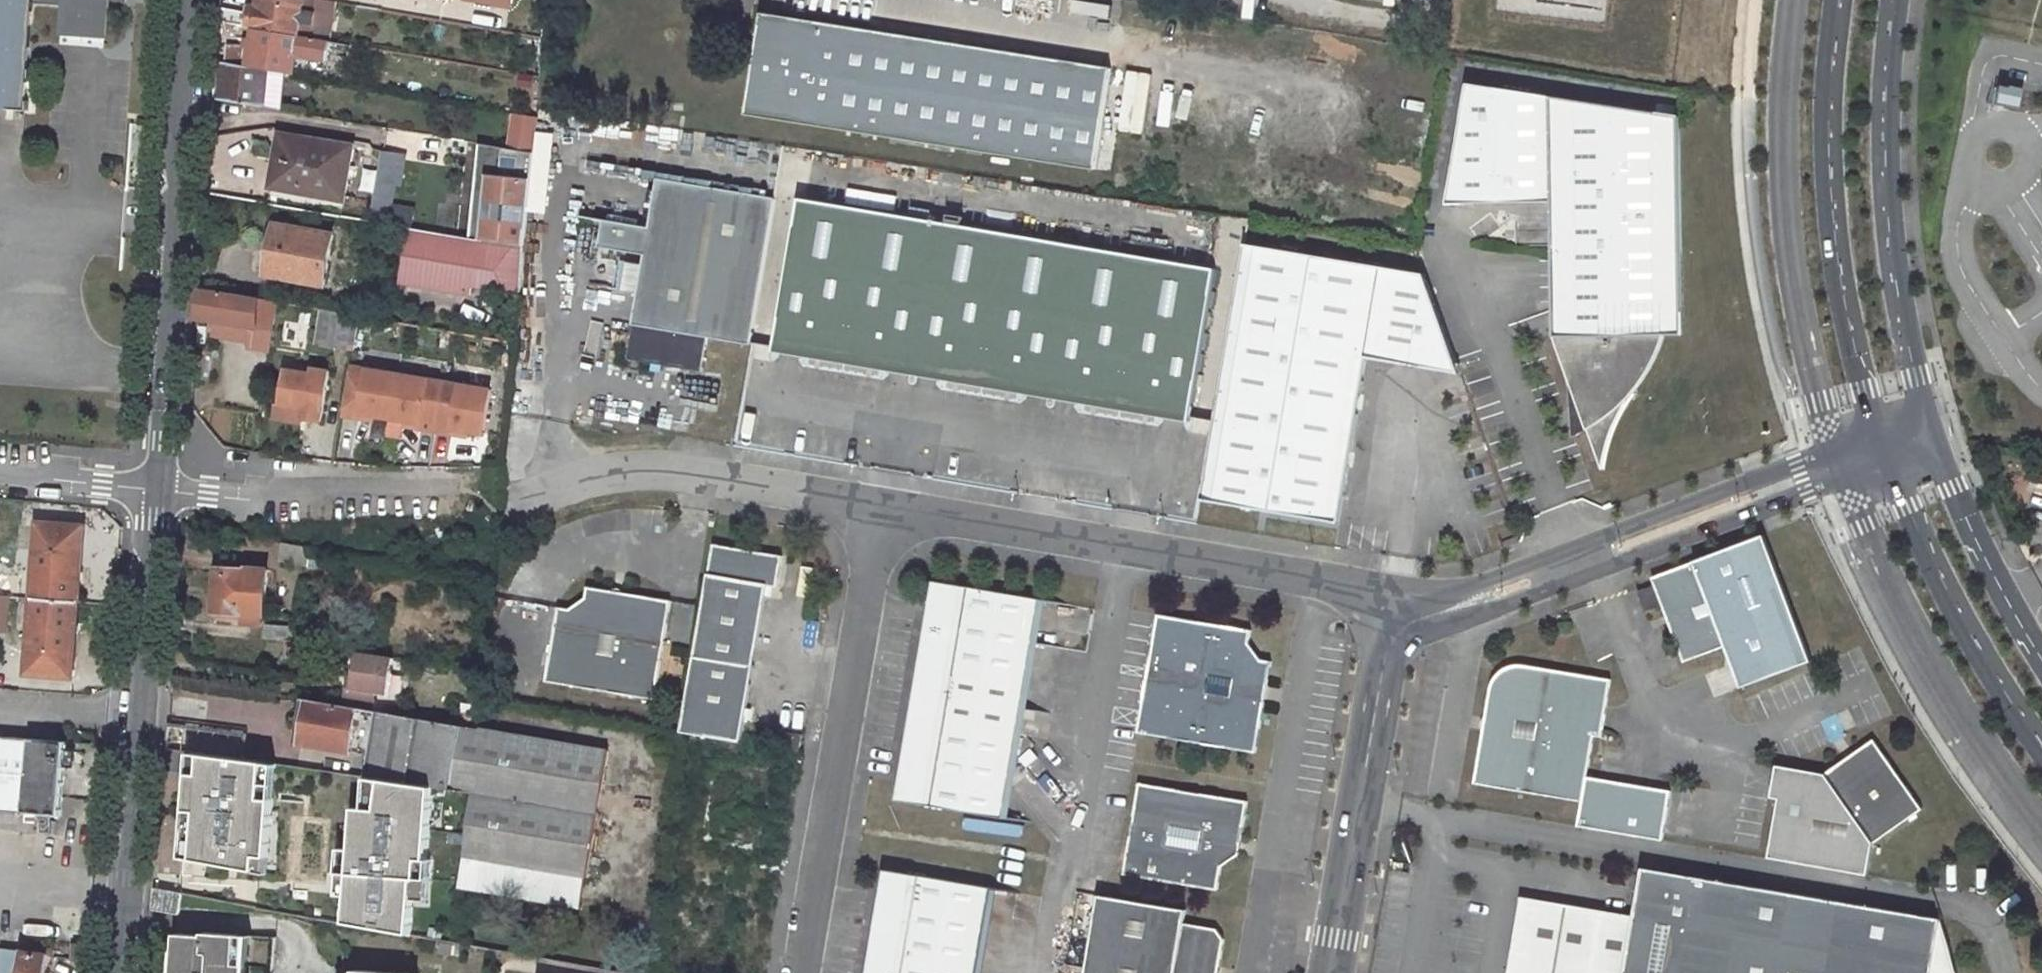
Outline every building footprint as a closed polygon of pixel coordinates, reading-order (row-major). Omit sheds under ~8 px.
[(28,110),(36,5),(66,7),(63,36),(112,40),(115,1),(115,0),(0,0),(0,108),(28,110)] [(253,29),(310,39),(313,13),(300,11),(302,0),(256,0),(255,7),(247,6),(246,13),(217,9),(216,24),(253,29)] [(300,11),(313,13),(315,0),(314,0),(302,0),(300,11)] [(333,3),(315,0),(313,13),(310,39),(328,43),(333,3)] [(1496,9),(1602,21),(1604,0),(1497,0),(1496,9)] [(1036,59),(762,16),(758,43),(747,51),(755,62),(747,118),(1019,161),(1036,59)] [(310,39),(253,29),(251,39),(243,39),(242,47),(226,46),(224,64),(284,74),(293,76),(295,56),(328,61),(331,43),(328,43),(310,39)] [(1036,59),(1019,161),(1097,173),(1114,71),(1036,59)] [(278,113),(284,74),(224,64),(221,64),(218,102),(261,110),(278,113)] [(2021,87),(1997,82),(1995,101),(2006,103),(2017,106),(2021,87)] [(1447,208),(1552,205),(1553,259),(1572,259),(1574,380),(1569,380),(1588,435),(1601,472),(1604,472),(1606,453),(1610,439),(1615,426),(1619,419),(1630,402),(1629,401),(1632,397),(1646,376),(1654,360),(1663,337),(1666,325),(1669,305),(1670,285),(1672,255),(1680,255),(1676,119),(1466,86),(1447,208)] [(508,149),(530,153),(536,119),(513,115),(508,149)] [(352,147),(310,140),(309,147),(280,143),(273,185),(344,198),(352,147)] [(522,248),(533,153),(530,153),(508,149),(477,144),(472,178),(484,179),(477,241),(522,248)] [(396,203),(401,152),(375,149),(369,218),(410,222),(411,205),(396,203)] [(708,338),(752,346),(776,202),(658,181),(649,230),(604,222),(599,248),(645,255),(627,360),(702,373),(708,338)] [(1217,272),(799,200),(775,347),(811,353),(809,361),(879,372),(880,365),(949,376),(948,384),(1017,396),(1018,388),(1086,400),(1084,407),(1156,419),(1157,412),(1193,417),(1217,272)] [(267,276),(323,285),(332,236),(275,227),(267,276)] [(477,241),(407,229),(398,284),(467,294),(468,284),(518,292),(522,248),(477,241)] [(1418,361),(1457,367),(1424,277),(1245,247),(1201,503),(1340,527),(1358,417),(1349,416),(1354,402),(1364,387),(1372,379),(1380,372),(1395,365),(1405,362),(1412,361),(1418,361)] [(1663,337),(1682,337),(1680,255),(1672,255),(1670,285),(1669,305),(1666,325),(1663,337)] [(1553,259),(1555,340),(1569,380),(1574,380),(1572,259),(1553,259)] [(275,303),(197,290),(195,320),(214,323),(251,329),(249,341),(248,348),(267,351),(275,303)] [(320,311),(314,346),(351,352),(357,317),(320,311)] [(251,329),(214,323),(212,335),(249,341),(251,329)] [(1460,376),(1457,367),(1418,361),(1412,361),(1405,362),(1395,365),(1460,376)] [(311,370),(285,365),(284,371),(310,375),(311,370)] [(393,375),(349,368),(340,417),(356,420),(357,415),(370,417),(385,419),(393,375)] [(319,423),(328,373),(311,370),(310,375),(284,371),(278,405),(302,409),(300,419),(319,423)] [(439,383),(393,375),(385,419),(401,422),(415,425),(414,430),(430,433),(439,383)] [(1569,380),(1571,441),(1588,435),(1569,380)] [(439,383),(430,433),(447,436),(448,431),(462,433),(478,435),(486,391),(439,383)] [(300,419),(302,410),(278,406),(274,405),(272,416),(300,421),(300,419)] [(81,529),(36,525),(31,600),(76,604),(81,529)] [(1809,659),(1761,532),(1649,575),(1658,603),(1681,660),(1722,644),(1738,686),(1809,659)] [(1518,534),(1502,540),(1504,547),(1520,541),(1518,534)] [(683,731),(742,741),(767,585),(777,587),(782,555),(713,544),(683,731)] [(286,546),(283,564),(325,571),(328,553),(286,546)] [(212,615),(267,619),(271,573),(210,568),(210,575),(215,576),(212,615)] [(940,578),(901,796),(1008,815),(1046,594),(940,578)] [(1650,584),(1634,591),(1641,609),(1657,603),(1650,584)] [(570,609),(559,607),(547,682),(656,699),(671,600),(588,587),(586,598),(570,609)] [(76,604),(31,600),(25,674),(70,679),(76,604)] [(1253,630),(1159,614),(1138,732),(1256,753),(1265,702),(1261,701),(1264,684),(1268,685),(1272,662),(1262,660),(1251,643),(1253,630)] [(269,642),(301,646),(303,632),(270,629),(269,642)] [(357,655),(354,677),(352,689),(347,689),(345,707),(378,713),(380,694),(388,695),(394,661),(357,655)] [(1489,681),(1487,688),(1470,782),(1578,801),(1573,825),(1658,840),(1666,791),(1583,777),(1590,735),(1597,736),(1607,679),(1519,664),(1510,664),(1504,666),(1501,668),(1500,668),(1497,671),(1496,672),(1495,672),(1489,681)] [(228,691),(229,680),(207,680),(206,718),(218,718),(219,690),(228,691)] [(478,729),(378,713),(292,698),(290,709),(297,710),(295,727),(301,729),(299,745),(380,758),(377,781),(473,794),(475,759),(478,729)] [(165,753),(271,767),(274,742),(166,727),(165,753)] [(475,759),(473,794),(465,857),(473,859),(587,878),(609,751),(478,729),(475,759)] [(61,819),(67,743),(0,738),(0,814),(61,819)] [(1778,768),(1763,858),(1862,876),(1867,844),(1916,810),(1868,740),(1818,774),(1778,768)] [(1123,874),(1217,890),(1221,866),(1239,855),(1248,801),(1139,782),(1123,874)] [(473,859),(465,857),(463,867),(471,868),(473,859)] [(184,858),(181,872),(199,875),(202,861),(184,858)] [(996,883),(889,865),(870,972),(981,972),(996,883)] [(1936,915),(1638,866),(1630,913),(1620,972),(1951,972),(1936,915)] [(155,890),(154,909),(180,914),(183,894),(155,890)] [(1223,939),(1216,928),(1182,923),(1185,910),(1098,895),(1084,972),(1217,972),(1223,939)] [(1518,896),(1505,972),(1620,972),(1630,913),(1518,896)] [(246,964),(236,964),(239,934),(204,932),(204,934),(176,933),(173,972),(246,972),(246,964)] [(236,964),(246,964),(249,934),(239,934),(236,964)] [(2,972),(45,972),(47,957),(45,956),(45,955),(52,956),(53,950),(24,946),(24,952),(5,950),(2,972)]
